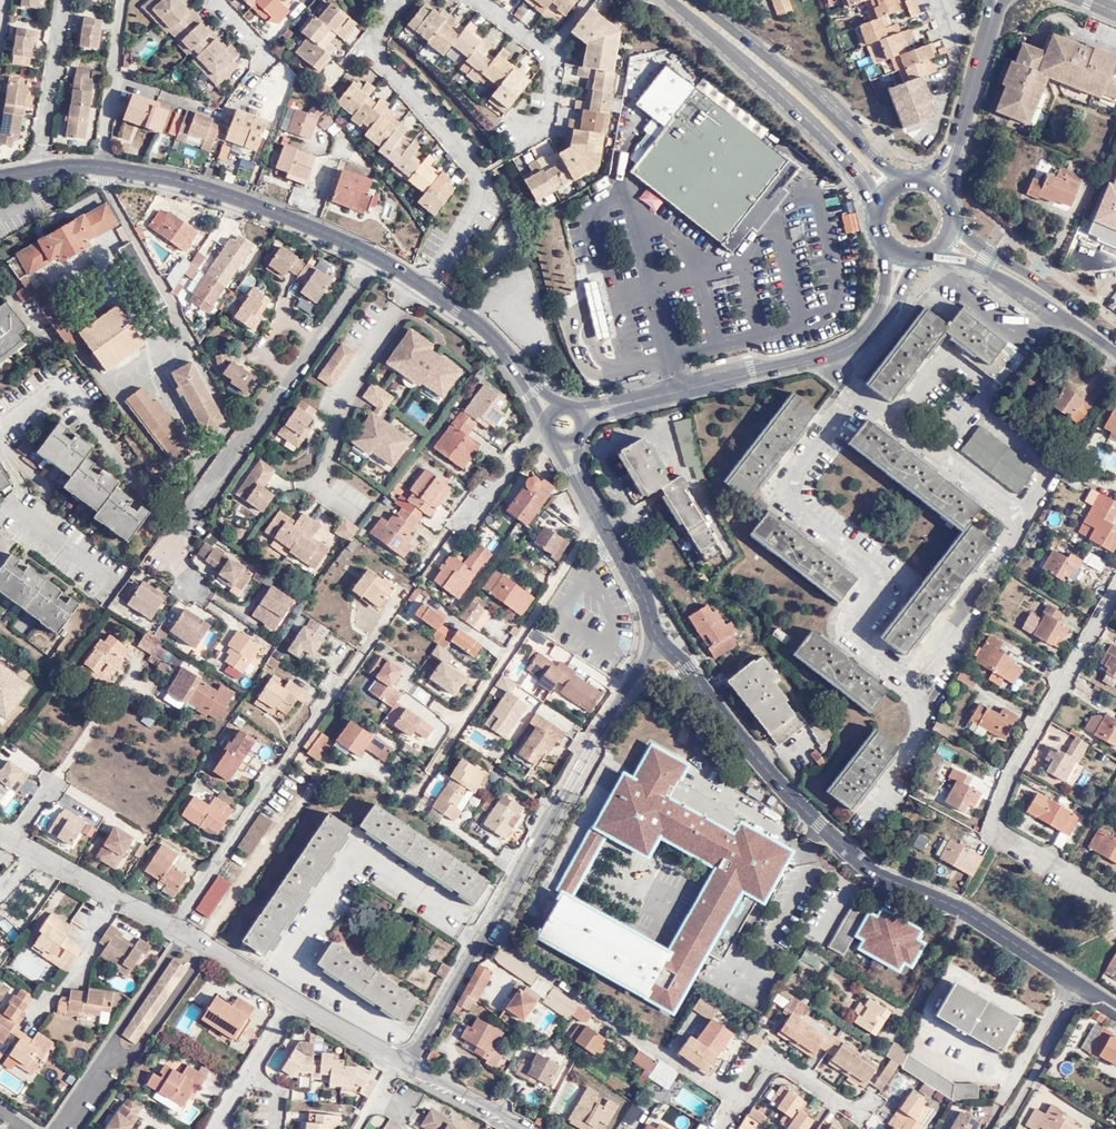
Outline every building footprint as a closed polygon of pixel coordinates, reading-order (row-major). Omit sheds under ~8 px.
[(20,5),(37,8),(38,0),(21,0),(20,5)] [(187,47),(238,65),(233,60),(239,54),(229,44),(226,47),(225,48),(220,44),(216,39),(218,38),(212,31),(210,33),(205,28),(201,23),(202,21),(191,10),(189,11),(185,7),(180,1),(181,0),(150,0),(142,7),(148,13),(152,10),(161,19),(170,29),(169,30),(180,43),(182,41),(187,47)] [(252,6),(256,1),(271,15),(267,20),(279,21),(290,8),(280,0),(246,0),(252,6)] [(541,13),(551,0),(533,0),(536,2),(532,7),(541,13)] [(540,15),(547,20),(549,17),(552,13),(560,19),(575,0),(551,0),(541,13),(540,15)] [(792,0),(775,0),(774,1),(777,10),(793,3),(792,0)] [(875,22),(885,18),(887,17),(902,12),(900,6),(898,0),(875,0),(870,2),(874,10),(871,12),(875,22)] [(917,0),(915,0),(908,3),(910,9),(914,18),(923,14),(917,0)] [(256,1),(252,6),(267,20),(271,15),(256,1)] [(357,21),(332,1),(318,17),(333,29),(336,31),(343,37),(357,21)] [(429,9),(421,3),(418,7),(425,13),(429,9)] [(797,12),(793,3),(777,10),(780,18),(797,12)] [(425,13),(418,7),(407,21),(414,27),(412,30),(424,40),(445,14),(438,9),(435,13),(429,9),(425,13)] [(525,13),(518,7),(515,12),(522,17),(525,13)] [(608,73),(611,73),(614,51),(610,50),(612,39),(616,40),(617,31),(587,8),(568,32),(584,43),(579,68),(608,73)] [(148,13),(157,22),(161,19),(152,10),(148,13)] [(549,17),(557,23),(560,19),(552,13),(549,17)] [(318,17),(314,14),(301,30),(307,35),(329,52),(335,44),(329,40),(326,38),(333,29),(318,17)] [(452,20),(445,14),(424,40),(433,48),(435,44),(443,51),(449,44),(456,35),(446,28),(452,20)] [(101,20),(84,17),(79,46),(97,49),(101,20)] [(870,47),(875,45),(882,42),(904,34),(901,25),(891,28),(889,29),(885,18),(875,22),(863,26),(870,47)] [(167,32),(169,30),(170,29),(161,19),(157,22),(167,32)] [(414,27),(407,21),(404,24),(412,30),(414,27)] [(466,22),(456,35),(449,44),(464,57),(478,39),(469,31),(473,27),(466,22)] [(279,23),(265,38),(271,44),(285,29),(279,23)] [(349,40),(354,44),(364,29),(358,26),(349,40)] [(857,29),(865,49),(870,47),(863,26),(857,29)] [(34,31),(16,28),(10,62),(28,65),(34,31)] [(336,31),(333,29),(326,38),(329,40),(336,31)] [(889,61),(894,59),(912,53),(908,43),(917,39),(913,30),(904,34),(882,42),(889,61)] [(329,52),(307,35),(295,51),(317,68),(330,53),(329,52)] [(1115,97),(1115,60),(1115,56),(1085,43),(1083,47),(1053,35),(1051,38),(1047,50),(1046,53),(1028,46),(1024,56),(1019,54),(1016,62),(1012,61),(1003,84),(1007,86),(997,110),(1010,115),(1010,116),(1027,123),(1034,106),(1040,90),(1046,75),(1039,72),(1041,67),(1065,77),(1079,82),(1095,89),(1096,86),(1103,88),(1102,91),(1115,97)] [(479,37),(478,39),(464,57),(462,60),(470,66),(465,72),(463,74),(472,81),(475,77),(479,72),(490,59),(481,51),(484,47),(488,43),(479,37)] [(1047,50),(1051,38),(1048,37),(1043,49),(1047,50)] [(875,45),(881,64),(889,61),(882,42),(875,45)] [(187,47),(179,44),(187,54),(189,52),(190,51),(187,47)] [(435,44),(433,48),(441,54),(443,51),(435,44)] [(931,46),(936,59),(941,58),(935,44),(934,45),(931,46)] [(1024,56),(1028,46),(1023,44),(1019,54),(1024,56)] [(894,59),(899,73),(902,71),(925,63),(934,60),(936,59),(931,46),(912,53),(894,59)] [(190,51),(189,52),(195,58),(196,57),(213,75),(210,78),(216,85),(238,65),(187,47),(190,51)] [(493,54),(484,47),(481,51),(490,59),(493,54)] [(506,53),(498,48),(493,54),(490,59),(479,72),(488,79),(491,76),(498,82),(508,69),(499,62),(503,56),(506,53)] [(513,63),(503,56),(499,62),(508,69),(510,67),(513,63)] [(196,57),(195,58),(193,60),(210,78),(213,75),(196,57)] [(462,60),(457,66),(465,72),(470,66),(462,60)] [(931,76),(935,74),(939,73),(934,60),(925,63),(931,76)] [(908,84),(922,79),(931,76),(925,63),(902,71),(908,84)] [(732,253),(782,186),(796,169),(665,65),(634,104),(663,127),(628,172),(732,253)] [(510,67),(508,69),(498,82),(492,89),(490,92),(497,98),(496,100),(504,107),(523,83),(518,80),(521,75),(510,67)] [(587,91),(605,93),(608,73),(579,68),(574,67),(572,77),(585,79),(589,79),(587,91)] [(1062,82),(1065,77),(1041,67),(1039,72),(1046,75),(1062,82)] [(70,105),(88,107),(92,78),(89,78),(90,71),(76,68),(70,105)] [(488,79),(479,72),(475,77),(492,89),(498,82),(491,76),(488,79)] [(9,77),(2,113),(21,116),(22,106),(17,106),(18,100),(23,101),(26,80),(9,77)] [(352,79),(350,82),(357,88),(359,85),(352,79)] [(903,130),(914,126),(936,117),(922,79),(908,84),(890,91),(903,130)] [(313,93),(320,101),(332,86),(324,80),(313,93)] [(345,103),(354,110),(364,98),(367,95),(374,87),(366,80),(361,86),(359,85),(357,88),(350,82),(335,100),(342,107),(345,103)] [(1076,87),(1093,94),(1095,89),(1079,82),(1076,87)] [(1093,94),(1100,96),(1102,91),(1103,88),(1096,86),(1095,89),(1093,94)] [(1046,92),(1040,90),(1034,106),(1039,108),(1046,92)] [(578,110),(603,114),(606,94),(605,93),(587,91),(585,104),(581,103),(571,101),(570,109),(575,109),(578,110)] [(1102,91),(1100,96),(1115,103),(1115,97),(1102,91)] [(485,97),(502,110),(504,107),(496,100),(497,98),(490,92),(485,97)] [(132,93),(125,114),(144,121),(142,127),(158,133),(166,110),(170,112),(172,107),(132,93)] [(367,95),(364,98),(373,105),(375,102),(367,95)] [(359,120),(367,127),(385,106),(388,103),(380,97),(375,102),(373,105),(364,98),(354,110),(351,114),(349,117),(356,123),(359,120)] [(342,107),(351,114),(354,110),(345,103),(342,107)] [(322,104),(312,107),(316,117),(326,114),(322,104)] [(84,139),(88,107),(70,105),(65,137),(84,139)] [(372,140),(380,147),(396,128),(389,123),(389,122),(387,121),(389,118),(393,112),(385,106),(367,127),(365,130),(374,137),(372,140)] [(1034,106),(1027,123),(1032,125),(1039,108),(1034,106)] [(235,108),(227,128),(225,133),(244,139),(242,145),(254,150),(259,136),(262,129),(266,119),(235,108)] [(310,142),(320,119),(293,108),(283,131),(310,142)] [(206,116),(186,109),(182,130),(188,132),(204,137),(201,146),(210,149),(215,136),(219,125),(209,121),(205,119),(206,116)] [(601,124),(603,114),(578,110),(577,119),(573,118),(573,120),(565,119),(563,129),(568,130),(595,135),(597,123),(601,124)] [(2,113),(0,129),(0,144),(10,146),(12,137),(17,138),(21,116),(2,113)] [(144,121),(125,114),(123,120),(142,127),(144,121)] [(319,125),(335,136),(342,126),(327,115),(319,125)] [(389,123),(396,128),(398,125),(389,118),(387,121),(389,122),(389,123)] [(356,123),(365,130),(367,127),(359,120),(356,123)] [(380,147),(378,149),(395,162),(407,148),(397,140),(401,134),(407,128),(400,122),(398,125),(396,128),(380,147)] [(227,128),(219,125),(215,136),(223,139),(223,138),(225,133),(227,128)] [(365,130),(362,133),(372,140),(374,137),(365,130)] [(554,161),(566,182),(574,178),(572,175),(579,171),(580,174),(589,169),(587,166),(588,162),(593,163),(598,135),(595,135),(568,130),(566,148),(551,156),(554,161)] [(225,133),(223,138),(242,145),(244,139),(225,133)] [(397,140),(407,148),(411,142),(401,134),(397,140)] [(407,148),(395,162),(394,163),(401,168),(399,171),(409,179),(420,164),(410,157),(413,154),(420,146),(412,140),(411,142),(407,148)] [(276,164),(308,176),(316,154),(284,141),(276,164)] [(409,179),(425,191),(438,174),(429,167),(435,158),(428,153),(422,162),(420,164),(409,179)] [(410,157),(420,164),(422,162),(413,154),(410,157)] [(544,167),(554,161),(551,156),(541,161),(544,167)] [(557,187),(566,182),(554,161),(544,167),(541,161),(539,158),(531,163),(546,189),(555,184),(557,187)] [(394,163),(392,167),(399,172),(399,171),(401,168),(394,163)] [(519,183),(530,202),(538,198),(536,194),(546,189),(531,163),(522,168),(526,175),(525,175),(527,178),(519,183)] [(306,182),(308,176),(276,164),(273,169),(306,182)] [(1068,166),(1066,170),(1060,167),(1056,175),(1064,179),(1064,181),(1047,174),(1044,184),(1033,179),(1027,194),(1038,198),(1039,196),(1054,202),(1055,200),(1071,206),(1083,177),(1073,173),(1074,169),(1068,166)] [(367,190),(368,185),(370,178),(342,167),(333,190),(354,198),(351,205),(364,209),(370,191),(367,190)] [(796,169),(782,186),(792,195),(806,177),(796,169)] [(428,203),(437,209),(454,186),(448,182),(445,185),(442,182),(445,180),(447,176),(441,170),(438,174),(425,191),(418,200),(425,206),(428,203)] [(546,189),(548,192),(557,187),(555,184),(546,189)] [(375,188),(368,185),(367,190),(370,191),(364,209),(367,211),(375,188)] [(538,198),(548,192),(546,189),(536,194),(538,198)] [(354,198),(333,190),(330,197),(351,205),(354,198)] [(199,220),(177,206),(175,211),(166,205),(160,201),(148,216),(185,241),(199,220)] [(175,211),(177,206),(169,201),(166,205),(175,211)] [(65,342),(67,345),(83,335),(45,282),(35,288),(26,274),(58,256),(61,262),(90,245),(87,240),(120,221),(110,202),(106,205),(105,203),(83,217),(82,215),(39,240),(40,241),(18,253),(18,254),(6,261),(24,285),(32,296),(65,342)] [(425,206),(434,213),(437,209),(428,203),(425,206)] [(846,234),(856,231),(852,218),(851,215),(846,216),(845,213),(841,214),(846,234)] [(141,229),(137,221),(132,223),(137,231),(141,229)] [(132,242),(123,225),(117,228),(126,245),(132,242)] [(251,239),(239,231),(236,237),(231,234),(228,232),(191,288),(193,289),(188,296),(196,301),(205,307),(246,247),(251,239)] [(259,244),(251,239),(246,247),(253,252),(259,244)] [(132,242),(126,245),(120,248),(155,312),(167,305),(132,242)] [(288,268),(297,275),(305,263),(280,245),(267,264),(283,275),(288,268)] [(200,254),(194,249),(188,258),(195,262),(200,254)] [(181,253),(178,258),(185,263),(188,258),(181,253)] [(171,284),(174,280),(182,268),(185,263),(178,258),(176,257),(165,273),(171,284)] [(185,263),(182,268),(190,273),(197,263),(195,262),(188,258),(185,263)] [(297,275),(295,277),(304,284),(301,288),(317,299),(331,278),(307,261),(305,263),(297,275)] [(281,278),(283,275),(267,264),(265,267),(281,278)] [(731,282),(730,275),(709,281),(710,287),(731,282)] [(171,284),(168,288),(174,289),(178,284),(178,283),(174,280),(171,284)] [(597,280),(583,283),(593,339),(607,336),(597,280)] [(23,302),(32,296),(24,285),(15,292),(23,302)] [(260,302),(265,295),(251,285),(245,293),(247,294),(233,316),(252,328),(258,319),(255,316),(259,312),(264,304),(260,302)] [(269,297),(265,295),(260,302),(264,304),(269,297)] [(28,349),(23,343),(30,336),(8,308),(1,315),(0,313),(0,372),(28,349)] [(993,377),(1014,350),(962,308),(949,324),(930,308),(868,383),(891,401),(947,332),(961,344),(958,348),(993,377)] [(122,310),(83,335),(107,374),(147,350),(122,310)] [(416,337),(420,332),(414,327),(410,333),(416,337)] [(400,367),(407,373),(408,372),(418,359),(431,339),(420,332),(416,337),(410,333),(393,357),(402,363),(400,367)] [(463,369),(438,351),(432,359),(426,355),(432,347),(435,342),(433,341),(431,339),(418,359),(408,372),(420,382),(421,382),(424,378),(431,383),(433,380),(448,390),(463,369)] [(595,360),(614,358),(612,340),(599,341),(600,350),(594,351),(595,360)] [(358,351),(346,343),(344,342),(321,375),(334,385),(358,351)] [(432,359),(438,351),(435,349),(432,347),(426,355),(432,359)] [(217,364),(230,360),(228,352),(214,355),(217,364)] [(398,369),(400,367),(402,363),(393,357),(389,362),(398,369)] [(222,371),(230,360),(217,364),(222,371)] [(254,377),(230,360),(222,371),(231,379),(230,381),(245,391),(254,377)] [(190,365),(169,376),(202,435),(209,430),(212,434),(216,432),(214,428),(222,424),(190,365)] [(407,373),(419,382),(420,382),(408,372),(407,373)] [(415,384),(419,382),(407,373),(406,375),(406,378),(408,380),(410,383),(413,384),(415,384)] [(387,409),(391,403),(397,395),(376,380),(366,394),(381,405),(387,409)] [(444,396),(448,390),(433,380),(431,383),(429,386),(444,396)] [(491,418),(500,405),(506,396),(484,381),(465,408),(462,406),(437,443),(461,460),(475,440),(465,433),(468,429),(477,417),(481,412),(491,418)] [(1082,400),(1063,387),(1050,405),(1068,419),(1070,417),(1078,424),(1090,407),(1081,401),(1082,400)] [(189,455),(178,440),(151,405),(139,391),(125,402),(174,466),(189,455)] [(818,409),(796,392),(726,481),(749,498),(818,409)] [(318,408),(304,399),(281,431),(300,445),(307,436),(303,433),(310,425),(314,418),(314,415),(318,408)] [(151,405),(178,440),(181,438),(153,402),(151,405)] [(1111,430),(1113,426),(1115,428),(1115,402),(1103,425),(1111,430)] [(382,416),(387,409),(381,405),(376,411),(382,416)] [(505,409),(500,405),(491,418),(495,422),(505,409)] [(487,424),(491,418),(481,412),(477,417),(487,424)] [(373,413),(372,414),(356,438),(359,440),(367,447),(370,443),(375,447),(382,452),(384,448),(398,458),(413,438),(388,420),(384,426),(381,423),(383,420),(381,419),(373,413)] [(697,447),(691,417),(675,421),(686,467),(694,466),(698,478),(706,476),(697,447)] [(980,509),(869,419),(850,441),(962,532),(980,509)] [(57,420),(38,446),(72,472),(70,475),(65,481),(74,488),(100,507),(97,510),(96,511),(104,517),(130,536),(148,511),(140,504),(138,507),(131,502),(133,499),(114,486),(118,480),(100,466),(98,470),(91,465),(93,462),(84,455),(91,445),(73,431),(71,434),(65,429),(66,427),(57,420)] [(303,433),(307,436),(313,427),(310,425),(303,433)] [(1111,430),(1107,436),(1115,440),(1115,428),(1113,426),(1111,430)] [(1015,495),(1034,473),(980,427),(960,450),(1015,495)] [(465,433),(475,440),(478,436),(468,429),(465,433)] [(637,432),(619,443),(637,471),(648,488),(657,482),(668,498),(706,556),(722,545),(681,483),(687,479),(680,468),(666,477),(662,469),(656,460),(660,458),(653,447),(649,450),(642,439),(637,432)] [(646,437),(642,439),(649,450),(653,447),(646,437)] [(31,445),(23,438),(16,448),(24,454),(31,445)] [(367,447),(359,440),(356,444),(370,454),(373,450),(367,447)] [(475,440),(461,460),(465,464),(480,443),(475,440)] [(637,471),(619,443),(616,446),(634,473),(645,490),(648,488),(637,471)] [(72,472),(38,446),(35,451),(44,457),(70,475),(72,472)] [(394,464),(398,458),(384,448),(382,452),(380,455),(394,464)] [(277,467),(263,457),(257,466),(272,475),(277,467)] [(656,460),(662,469),(666,466),(660,458),(656,460)] [(1096,470),(1080,462),(1075,472),(1090,480),(1096,470)] [(272,475),(257,466),(253,472),(263,479),(260,483),(264,486),(272,475)] [(434,503),(449,482),(428,468),(413,489),(415,491),(408,499),(402,495),(397,502),(403,506),(397,514),(395,513),(388,521),(383,517),(372,533),(400,555),(411,541),(407,538),(411,532),(426,512),(433,516),(439,507),(434,503)] [(263,479),(253,472),(239,492),(264,510),(276,493),(264,486),(260,483),(263,479)] [(527,525),(549,495),(538,487),(545,477),(537,472),(527,481),(527,487),(508,511),(527,525)] [(538,487),(549,495),(556,485),(545,477),(538,487)] [(6,479),(0,482),(0,488),(8,483),(6,479)] [(74,488),(65,481),(62,486),(70,492),(71,492),(74,488)] [(454,486),(449,482),(434,503),(439,507),(454,486)] [(74,488),(71,492),(97,510),(100,507),(74,488)] [(1107,495),(1100,491),(1090,509),(1096,513),(1107,495)] [(1090,509),(1084,520),(1090,524),(1084,534),(1089,536),(1088,538),(1111,551),(1115,543),(1115,526),(1110,523),(1115,512),(1115,499),(1107,495),(1096,513),(1090,509)] [(269,529),(295,547),(316,517),(307,511),(299,521),(297,524),(290,519),(292,516),(282,509),(269,529)] [(855,579),(768,509),(752,531),(838,600),(855,579)] [(104,517),(96,511),(92,516),(100,522),(101,521),(104,517)] [(299,521),(292,516),(290,519),(297,524),(299,521)] [(353,540),(355,537),(363,526),(348,516),(348,517),(339,530),(353,540)] [(495,522),(495,520),(495,519),(494,517),(492,516),(491,516),(489,516),(488,517),(487,518),(486,520),(486,522),(487,523),(488,524),(490,525),(491,525),(493,524),(494,523),(495,522)] [(126,541),(130,536),(104,517),(101,521),(126,541)] [(295,547),(293,549),(319,567),(332,548),(323,541),(320,544),(314,540),(316,536),(325,523),(316,517),(295,547)] [(545,524),(534,541),(551,552),(551,554),(557,558),(568,540),(545,524)] [(991,545),(969,527),(882,642),(903,658),(991,545)] [(415,535),(411,532),(407,538),(411,541),(415,535)] [(320,544),(323,541),(316,536),(314,540),(320,544)] [(411,541),(400,555),(404,557),(415,543),(411,541)] [(347,549),(354,555),(359,548),(352,542),(347,549)] [(201,555),(209,561),(217,549),(209,543),(201,555)] [(432,579),(442,586),(446,580),(463,592),(471,581),(469,579),(486,558),(487,559),(493,552),(483,544),(477,552),(474,550),(464,563),(461,561),(455,556),(449,552),(442,561),(444,562),(432,579)] [(1064,574),(1068,576),(1074,565),(1077,567),(1082,559),(1069,552),(1067,556),(1052,548),(1041,567),(1061,578),(1064,574)] [(209,561),(220,568),(227,556),(217,549),(209,561)] [(341,558),(348,563),(354,555),(347,549),(341,558)] [(0,569),(0,582),(62,627),(80,602),(72,595),(69,599),(64,594),(66,591),(28,563),(25,566),(19,562),(22,559),(13,552),(0,569)] [(220,568),(225,571),(232,560),(227,556),(220,568)] [(341,558),(337,563),(344,569),(348,563),(341,558)] [(232,560),(225,571),(222,574),(238,585),(246,590),(255,576),(232,560)] [(1074,565),(1068,576),(1073,578),(1079,569),(1077,567),(1074,565)] [(382,578),(368,568),(351,589),(360,596),(362,594),(378,606),(385,597),(387,598),(397,585),(384,576),(382,578)] [(535,596),(497,570),(484,588),(493,594),(493,595),(522,614),(535,596)] [(238,585),(222,574),(220,577),(235,588),(238,585)] [(446,580),(442,586),(458,598),(463,592),(446,580)] [(133,581),(121,601),(153,622),(166,602),(151,591),(153,588),(145,583),(142,587),(133,581)] [(0,582),(0,587),(8,594),(7,595),(16,601),(17,600),(25,606),(25,607),(34,613),(43,619),(42,620),(50,626),(51,625),(59,631),(62,627),(0,582)] [(267,604),(277,589),(274,587),(264,602),(267,604)] [(151,591),(166,602),(168,599),(153,588),(151,591)] [(296,602),(277,589),(267,604),(264,602),(255,615),(267,623),(270,620),(280,627),(296,602)] [(472,602),(470,600),(457,616),(470,626),(482,610),(477,606),(481,601),(475,597),(472,602)] [(486,605),(481,601),(477,606),(482,610),(486,605)] [(428,639),(442,649),(448,640),(470,657),(479,645),(457,629),(453,634),(439,624),(443,619),(421,602),(412,614),(434,630),(428,639)] [(687,616),(699,635),(704,632),(711,643),(707,646),(714,657),(736,643),(738,646),(743,642),(738,636),(733,638),(730,633),(735,630),(729,620),(723,623),(714,609),(710,611),(705,604),(687,616)] [(1059,611),(1047,604),(1042,610),(1045,612),(1041,618),(1030,611),(1021,626),(1050,643),(1051,642),(1055,645),(1062,634),(1064,634),(1069,626),(1055,618),(1059,611)] [(187,611),(172,632),(198,650),(213,627),(187,611)] [(310,618),(287,652),(308,666),(331,632),(310,618)] [(277,630),(280,627),(270,620),(267,623),(277,630)] [(156,635),(161,639),(166,642),(172,632),(163,626),(156,635)] [(785,642),(790,635),(780,628),(775,634),(785,642)] [(886,688),(812,629),(795,650),(870,709),(886,688)] [(230,646),(233,648),(236,650),(232,656),(227,663),(233,666),(244,675),(262,648),(240,632),(230,646)] [(704,632),(699,635),(707,646),(711,643),(704,632)] [(987,667),(998,673),(1008,679),(1016,665),(1007,659),(1002,656),(1004,653),(993,647),(997,639),(985,632),(970,657),(975,660),(973,666),(978,669),(981,663),(987,667)] [(103,689),(112,677),(110,675),(124,658),(130,650),(112,635),(107,642),(101,637),(82,661),(84,662),(78,670),(88,678),(91,675),(96,678),(93,681),(103,689)] [(148,647),(153,650),(161,639),(156,635),(155,635),(148,647)] [(161,639),(153,650),(163,656),(170,660),(177,648),(166,642),(161,639)] [(1115,677),(1115,646),(1110,643),(1106,652),(1110,654),(1104,665),(1107,667),(1105,671),(1115,677)] [(538,680),(551,689),(559,678),(569,665),(562,660),(558,665),(556,668),(552,665),(554,662),(555,661),(540,651),(528,667),(541,676),(538,680)] [(779,738),(806,715),(796,703),(792,705),(769,678),(777,672),(760,652),(745,665),(747,667),(743,670),(732,680),(771,725),(769,727),(779,738)] [(1110,654),(1106,652),(1099,663),(1104,665),(1110,654)] [(159,663),(161,660),(151,654),(147,659),(157,666),(159,663)] [(273,656),(282,663),(284,661),(274,654),(273,656)] [(170,660),(163,656),(161,660),(159,663),(171,670),(175,663),(170,660)] [(279,668),(282,663),(273,656),(269,662),(279,668)] [(376,679),(371,694),(389,707),(384,721),(405,736),(425,743),(435,729),(405,707),(398,704),(401,694),(394,688),(403,676),(405,671),(384,657),(381,656),(379,663),(370,674),(376,679)] [(110,675),(112,677),(113,679),(127,661),(124,658),(110,675)] [(171,670),(159,663),(157,666),(155,670),(167,677),(171,670)] [(8,725),(35,691),(0,664),(0,720),(8,725)] [(569,665),(559,678),(565,683),(560,690),(579,703),(581,701),(592,709),(603,693),(575,672),(576,670),(569,665)] [(201,677),(182,666),(167,691),(185,703),(187,700),(197,706),(195,709),(205,715),(207,713),(217,719),(233,692),(220,684),(216,690),(199,680),(201,677)] [(240,681),(244,675),(233,666),(228,673),(240,681)] [(995,680),(998,673),(987,667),(983,674),(995,680)] [(513,690),(519,681),(503,670),(496,682),(508,688),(493,710),(499,714),(492,725),(507,735),(530,702),(513,690)] [(960,671),(956,679),(974,689),(978,681),(960,671)] [(1115,678),(1115,677),(1105,671),(1101,677),(1112,684),(1115,678)] [(271,680),(278,685),(281,680),(275,675),(271,680)] [(932,684),(945,688),(947,680),(934,676),(932,684)] [(269,681),(304,701),(309,693),(290,680),(283,689),(278,685),(271,680),(270,680),(269,681)] [(303,703),(304,701),(269,681),(264,688),(257,699),(255,703),(264,709),(267,703),(278,710),(280,706),(289,712),(298,699),(303,703)] [(257,699),(264,688),(262,687),(255,697),(257,699)] [(581,701),(579,703),(590,711),(592,709),(581,701)] [(970,718),(978,722),(980,719),(997,729),(996,733),(1003,737),(1016,714),(1003,706),(999,713),(979,702),(970,718)] [(274,715),(278,710),(267,703),(264,709),(274,715)] [(816,712),(830,732),(832,729),(820,708),(816,712)] [(486,721),(492,725),(499,714),(493,710),(486,721)] [(829,733),(830,732),(816,712),(809,719),(814,724),(812,725),(818,731),(817,732),(822,738),(819,740),(824,745),(826,743),(828,740),(829,737),(829,733)] [(1105,712),(1104,714),(1099,712),(1092,714),(1084,726),(1094,732),(1095,730),(1103,735),(1102,738),(1115,746),(1115,719),(1105,712)] [(566,734),(537,713),(534,717),(530,723),(537,727),(518,752),(534,764),(543,751),(546,753),(556,741),(559,743),(566,734)] [(980,719),(978,722),(977,723),(987,729),(995,734),(996,733),(997,729),(980,719)] [(935,720),(932,729),(947,738),(952,730),(935,720)] [(390,750),(349,721),(336,741),(336,746),(347,754),(350,749),(359,755),(364,746),(383,760),(390,750)] [(987,729),(978,724),(974,731),(982,737),(987,729)] [(316,727),(302,747),(307,751),(312,745),(323,732),(316,727)] [(901,745),(879,728),(830,793),(854,810),(901,745)] [(230,781),(237,770),(234,769),(237,765),(240,767),(244,770),(253,756),(248,753),(245,751),(248,747),(251,749),(256,740),(241,730),(233,743),(229,740),(219,754),(223,757),(214,770),(230,781)] [(333,740),(323,732),(312,745),(323,753),(333,740)] [(1089,742),(1077,735),(1065,754),(1052,746),(1047,754),(1053,758),(1046,770),(1062,780),(1074,760),(1077,762),(1089,742)] [(826,752),(817,741),(811,745),(821,756),(826,752)] [(312,745),(307,751),(318,759),(323,753),(312,745)] [(688,938),(706,949),(722,958),(757,897),(763,900),(789,852),(742,825),(745,818),(678,780),(687,765),(653,745),(634,778),(624,795),(620,793),(605,822),(633,837),(640,825),(657,835),(663,826),(687,839),(682,848),(715,866),(725,871),(688,938)] [(462,756),(449,774),(454,777),(467,787),(473,791),(480,781),(487,770),(475,761),(473,764),(462,756)] [(0,772),(0,802),(10,789),(16,794),(30,775),(9,759),(0,772)] [(406,772),(411,775),(415,770),(410,766),(406,772)] [(415,770),(411,775),(403,786),(410,791),(422,774),(415,770)] [(487,770),(480,781),(482,783),(490,772),(487,770)] [(976,801),(980,793),(967,785),(971,777),(959,771),(954,778),(957,780),(945,801),(963,810),(970,798),(976,801)] [(624,795),(634,778),(623,773),(596,824),(605,829),(647,853),(657,835),(640,825),(633,837),(605,822),(620,793),(624,795)] [(454,804),(467,787),(454,777),(450,783),(447,781),(430,804),(452,820),(459,811),(454,806),(454,804)] [(233,808),(239,800),(222,788),(216,796),(233,808)] [(517,813),(518,814),(523,806),(502,792),(482,821),(506,838),(513,828),(509,825),(517,813)] [(1079,817),(1038,792),(1026,810),(1068,835),(1079,817)] [(218,832),(233,808),(216,796),(212,793),(208,799),(211,801),(209,805),(194,795),(181,814),(200,827),(203,822),(218,832)] [(491,883),(377,806),(362,828),(388,846),(424,870),(458,893),(477,905),(491,883)] [(262,813),(275,821),(279,815),(265,807),(262,813)] [(87,822),(65,808),(61,813),(60,812),(48,831),(72,846),(87,822)] [(351,826),(329,811),(243,940),(265,954),(279,932),(307,892),(333,852),(351,826)] [(271,821),(258,812),(236,845),(249,853),(271,821)] [(521,816),(518,814),(517,813),(509,825),(513,828),(521,816)] [(215,837),(218,832),(203,822),(200,827),(215,837)] [(596,824),(577,857),(586,862),(605,829),(596,824)] [(115,826),(96,857),(116,870),(135,838),(115,826)] [(663,826),(657,835),(682,848),(687,839),(663,826)] [(1098,828),(1087,846),(1115,864),(1115,839),(1098,828)] [(1060,832),(1054,844),(1063,848),(1069,836),(1060,832)] [(491,836),(486,843),(496,849),(500,842),(491,836)] [(937,855),(970,874),(981,855),(948,837),(937,855)] [(142,873),(157,883),(164,888),(163,890),(174,897),(187,878),(176,871),(174,874),(168,869),(170,867),(177,856),(161,846),(142,873)] [(671,1009),(696,967),(676,956),(673,960),(666,956),(669,951),(568,894),(586,862),(577,857),(559,890),(562,891),(538,932),(671,1009)] [(696,967),(706,949),(688,938),(725,871),(715,866),(669,951),(666,956),(673,960),(676,956),(696,967)] [(217,875),(195,908),(207,916),(229,883),(217,875)] [(866,914),(851,906),(828,947),(843,955),(866,914)] [(85,946),(68,934),(62,931),(68,921),(53,911),(42,929),(45,931),(33,948),(44,955),(48,949),(72,965),(85,946)] [(858,936),(863,939),(875,946),(870,955),(887,964),(892,956),(899,959),(909,965),(926,937),(903,925),(891,945),(884,941),(897,921),(882,912),(877,920),(869,916),(858,936)] [(74,926),(71,924),(68,921),(62,931),(68,934),(74,926)] [(903,925),(897,921),(884,941),(891,945),(903,925)] [(121,927),(113,922),(101,938),(109,943),(100,956),(111,964),(115,959),(121,964),(125,959),(134,966),(145,951),(147,953),(154,944),(141,936),(136,944),(118,932),(121,927)] [(875,946),(863,939),(858,948),(870,955),(875,946)] [(404,1022),(419,1001),(332,943),(318,965),(341,980),(383,1008),(404,1022)] [(826,965),(829,960),(807,944),(804,950),(820,961),(826,965)] [(531,984),(538,975),(498,947),(491,954),(499,963),(528,982),(531,984)] [(68,971),(72,965),(48,949),(44,955),(68,971)] [(815,969),(820,961),(804,950),(800,958),(815,969)] [(1104,972),(1112,977),(1115,971),(1115,951),(1104,972)] [(892,956),(887,964),(894,968),(899,959),(892,956)] [(130,972),(134,966),(125,959),(121,964),(130,972)] [(171,965),(172,981),(183,980),(188,972),(173,961),(171,965)] [(436,974),(445,979),(451,967),(442,962),(436,974)] [(479,964),(463,991),(475,998),(491,970),(479,964)] [(173,992),(172,981),(171,965),(161,978),(162,988),(163,993),(173,992)] [(538,997),(542,1000),(552,985),(538,975),(531,984),(528,982),(526,984),(541,994),(538,997)] [(517,979),(514,984),(523,990),(526,985),(517,979)] [(524,1019),(538,997),(541,994),(526,984),(526,985),(523,990),(514,984),(508,994),(512,997),(506,1006),(524,1019)] [(542,1000),(568,1019),(573,1011),(577,1003),(552,985),(542,1000)] [(971,995),(953,985),(938,1011),(948,1017),(945,1021),(951,1025),(953,1023),(983,1041),(982,1043),(999,1054),(1018,1023),(999,1013),(1001,1008),(974,992),(971,995)] [(794,995),(785,988),(782,986),(779,991),(791,999),(794,995)] [(12,1031),(15,1027),(36,995),(24,987),(6,1013),(0,1008),(0,1040),(4,1043),(12,1031)] [(112,1011),(114,989),(91,987),(91,991),(71,989),(70,997),(63,996),(61,1000),(59,1014),(70,1015),(70,1009),(83,1011),(103,1014),(103,1010),(112,1011)] [(165,1005),(163,993),(162,988),(155,988),(156,996),(159,1013),(165,1005)] [(475,998),(463,991),(456,1004),(462,1007),(468,1010),(475,998)] [(693,1008),(712,1020),(713,1018),(721,1006),(702,994),(693,1008)] [(804,1002),(794,995),(791,999),(785,1008),(792,1012),(784,1024),(783,1023),(779,1028),(798,1041),(810,1024),(799,1017),(803,1011),(800,1009),(804,1002)] [(151,1022),(159,1013),(156,996),(148,998),(151,1022)] [(143,1022),(151,1022),(148,998),(141,1009),(143,1022)] [(250,1021),(256,1011),(239,999),(233,1009),(218,999),(205,1020),(237,1043),(247,1028),(242,1025),(246,1019),(250,1021)] [(871,999),(866,1006),(868,1007),(863,1016),(860,1014),(855,1022),(876,1036),(887,1019),(884,1016),(883,1013),(886,1009),(871,999)] [(573,1011),(579,1016),(584,1008),(577,1003),(573,1011)] [(868,1007),(866,1006),(861,1003),(856,1012),(860,1014),(863,1016),(868,1007)] [(462,1007),(456,1004),(452,1011),(458,1013),(462,1007)] [(587,1022),(592,1014),(584,1008),(579,1016),(587,1022)] [(1105,1014),(1094,1008),(1090,1015),(1101,1021),(1105,1014)] [(144,1033),(143,1022),(141,1009),(134,1019),(134,1029),(136,1034),(144,1033)] [(891,1013),(886,1009),(883,1013),(884,1016),(887,1019),(891,1013)] [(810,1024),(814,1019),(803,1011),(799,1017),(810,1024)] [(462,1034),(478,1042),(484,1046),(481,1052),(480,1053),(488,1057),(486,1060),(497,1066),(506,1048),(497,1043),(505,1028),(479,1013),(473,1023),(469,1021),(462,1034)] [(733,1032),(713,1018),(712,1020),(697,1041),(690,1036),(680,1051),(707,1070),(717,1056),(718,1054),(733,1032)] [(825,1035),(828,1032),(830,1029),(814,1019),(810,1024),(825,1035)] [(597,1049),(602,1042),(605,1037),(587,1024),(584,1028),(579,1024),(571,1036),(594,1053),(597,1049)] [(826,1052),(836,1038),(828,1032),(825,1035),(810,1024),(798,1041),(815,1053),(819,1048),(826,1052)] [(1111,1032),(1102,1026),(1087,1052),(1096,1057),(1099,1053),(1109,1058),(1108,1059),(1115,1064),(1115,1037),(1110,1034),(1111,1032)] [(12,1031),(16,1034),(22,1038),(32,1044),(34,1040),(15,1027),(12,1031)] [(798,1041),(779,1028),(776,1033),(795,1046),(798,1041)] [(137,1041),(136,1034),(134,1029),(126,1029),(121,1037),(134,1046),(137,1041)] [(37,1071),(57,1041),(40,1031),(34,1040),(32,1044),(22,1038),(11,1054),(19,1059),(37,1071)] [(764,1039),(752,1031),(746,1039),(758,1048),(764,1039)] [(847,1071),(859,1054),(836,1038),(826,1052),(831,1056),(829,1059),(847,1071)] [(903,1051),(904,1048),(889,1040),(880,1053),(893,1061),(896,1063),(903,1051)] [(318,1052),(319,1042),(304,1041),(286,1068),(299,1076),(305,1077),(306,1070),(316,1071),(317,1058),(318,1052)] [(812,1058),(815,1053),(798,1041),(795,1046),(812,1058)] [(484,1046),(478,1042),(475,1049),(481,1052),(484,1046)] [(605,1044),(602,1042),(597,1049),(600,1051),(605,1044)] [(650,1071),(657,1060),(639,1047),(631,1059),(644,1067),(650,1071)] [(428,1056),(427,1060),(433,1064),(438,1055),(430,1050),(428,1056)] [(517,1071),(527,1077),(530,1072),(538,1077),(549,1083),(560,1064),(539,1051),(533,1061),(525,1057),(517,1071)] [(918,1079),(928,1086),(945,1096),(971,1098),(971,1082),(947,1081),(903,1051),(896,1063),(896,1065),(918,1079)] [(347,1079),(348,1066),(349,1060),(338,1059),(338,1053),(327,1053),(326,1059),(317,1058),(316,1071),(315,1077),(324,1078),(324,1073),(335,1073),(334,1078),(347,1079)] [(875,1065),(859,1054),(847,1071),(859,1079),(860,1078),(865,1081),(875,1065)] [(678,1071),(658,1057),(657,1060),(650,1071),(648,1075),(668,1087),(678,1071)] [(35,1074),(37,1071),(19,1059),(16,1062),(35,1074)] [(844,1075),(847,1071),(829,1059),(827,1063),(844,1075)] [(159,1090),(179,1103),(183,1105),(197,1084),(202,1087),(207,1078),(188,1065),(181,1075),(166,1065),(162,1072),(165,1074),(163,1078),(154,1073),(147,1083),(159,1090)] [(372,1099),(383,1081),(366,1070),(365,1074),(361,1072),(361,1067),(348,1066),(347,1079),(346,1085),(357,1086),(357,1092),(365,1092),(372,1099)] [(642,1084),(648,1075),(650,1071),(644,1067),(636,1080),(642,1084)] [(877,1087),(885,1074),(877,1069),(869,1081),(877,1087)] [(859,1079),(847,1071),(844,1075),(861,1086),(865,1081),(860,1078),(859,1079)] [(530,1072),(527,1077),(535,1081),(538,1077),(530,1072)] [(916,1082),(927,1088),(928,1086),(918,1079),(916,1082)] [(1053,1079),(1048,1089),(1064,1098),(1069,1087),(1053,1079)] [(689,1106),(701,1089),(690,1081),(678,1098),(689,1106)] [(923,1093),(927,1088),(916,1082),(913,1087),(923,1093)] [(798,1108),(804,1100),(799,1097),(800,1095),(792,1089),(791,1091),(782,1085),(776,1093),(783,1097),(776,1107),(782,1111),(788,1115),(794,1105),(798,1108)] [(587,1086),(571,1112),(594,1125),(598,1118),(606,1122),(618,1103),(607,1097),(605,1099),(603,1104),(594,1099),(596,1094),(598,1092),(587,1086)] [(911,1128),(914,1128),(919,1121),(912,1117),(922,1099),(914,1094),(905,1088),(900,1096),(899,1096),(893,1106),(906,1114),(901,1122),(911,1128)] [(174,1111),(179,1103),(159,1090),(153,1098),(174,1111)] [(770,1103),(775,1106),(776,1107),(783,1097),(776,1093),(770,1103)] [(605,1099),(596,1094),(594,1099),(603,1104),(605,1099)] [(146,1107),(131,1098),(107,1128),(131,1128),(140,1118),(138,1117),(146,1107)] [(912,1117),(919,1121),(929,1104),(922,1099),(912,1117)] [(806,1128),(808,1128),(814,1119),(801,1110),(807,1102),(804,1100),(798,1108),(794,1105),(788,1115),(782,1124),(789,1128),(806,1128)] [(1035,1110),(1025,1127),(1029,1128),(1037,1128),(1038,1128),(1041,1128),(1076,1128),(1069,1125),(1071,1122),(1057,1114),(1059,1111),(1050,1106),(1044,1116),(1035,1110)] [(631,1108),(625,1122),(634,1126),(640,1112),(631,1108)] [(751,1108),(747,1115),(758,1123),(762,1126),(767,1118),(751,1108)] [(886,1109),(879,1114),(886,1123),(893,1118),(886,1109)] [(981,1122),(961,1110),(957,1117),(950,1128),(977,1128),(981,1122)] [(451,1124),(453,1123),(435,1111),(425,1126),(430,1128),(442,1128),(444,1126),(448,1128),(459,1128),(451,1124)] [(776,1120),(782,1124),(788,1115),(782,1111),(776,1120)] [(313,1112),(312,1121),(321,1123),(321,1113),(313,1112)] [(571,1112),(567,1118),(586,1128),(592,1128),(594,1125),(571,1112)] [(312,1121),(307,1121),(305,1128),(338,1128),(339,1125),(344,1125),(344,1115),(321,1113),(321,1123),(312,1121)] [(747,1115),(739,1127),(742,1128),(754,1128),(758,1123),(747,1115)] [(824,1117),(816,1128),(845,1128),(841,1126),(832,1120),(831,1121),(824,1117)] [(834,1118),(832,1120),(841,1126),(843,1124),(834,1118)] [(699,1119),(688,1126),(690,1128),(696,1128),(703,1125),(699,1119)]
